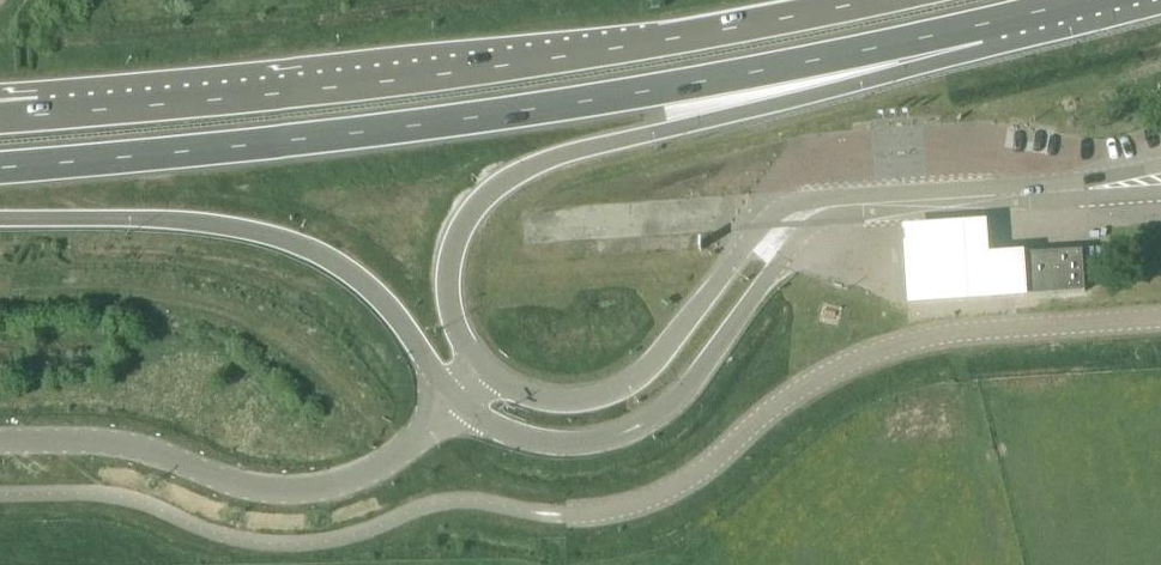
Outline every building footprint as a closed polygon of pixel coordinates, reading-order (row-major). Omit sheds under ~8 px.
[(985,229),(906,234),(911,311),(1026,304),(1024,259),(987,261),(985,229)] [(1085,249),(1020,254),(1021,276),(1023,297),(1087,292),(1085,249)]
